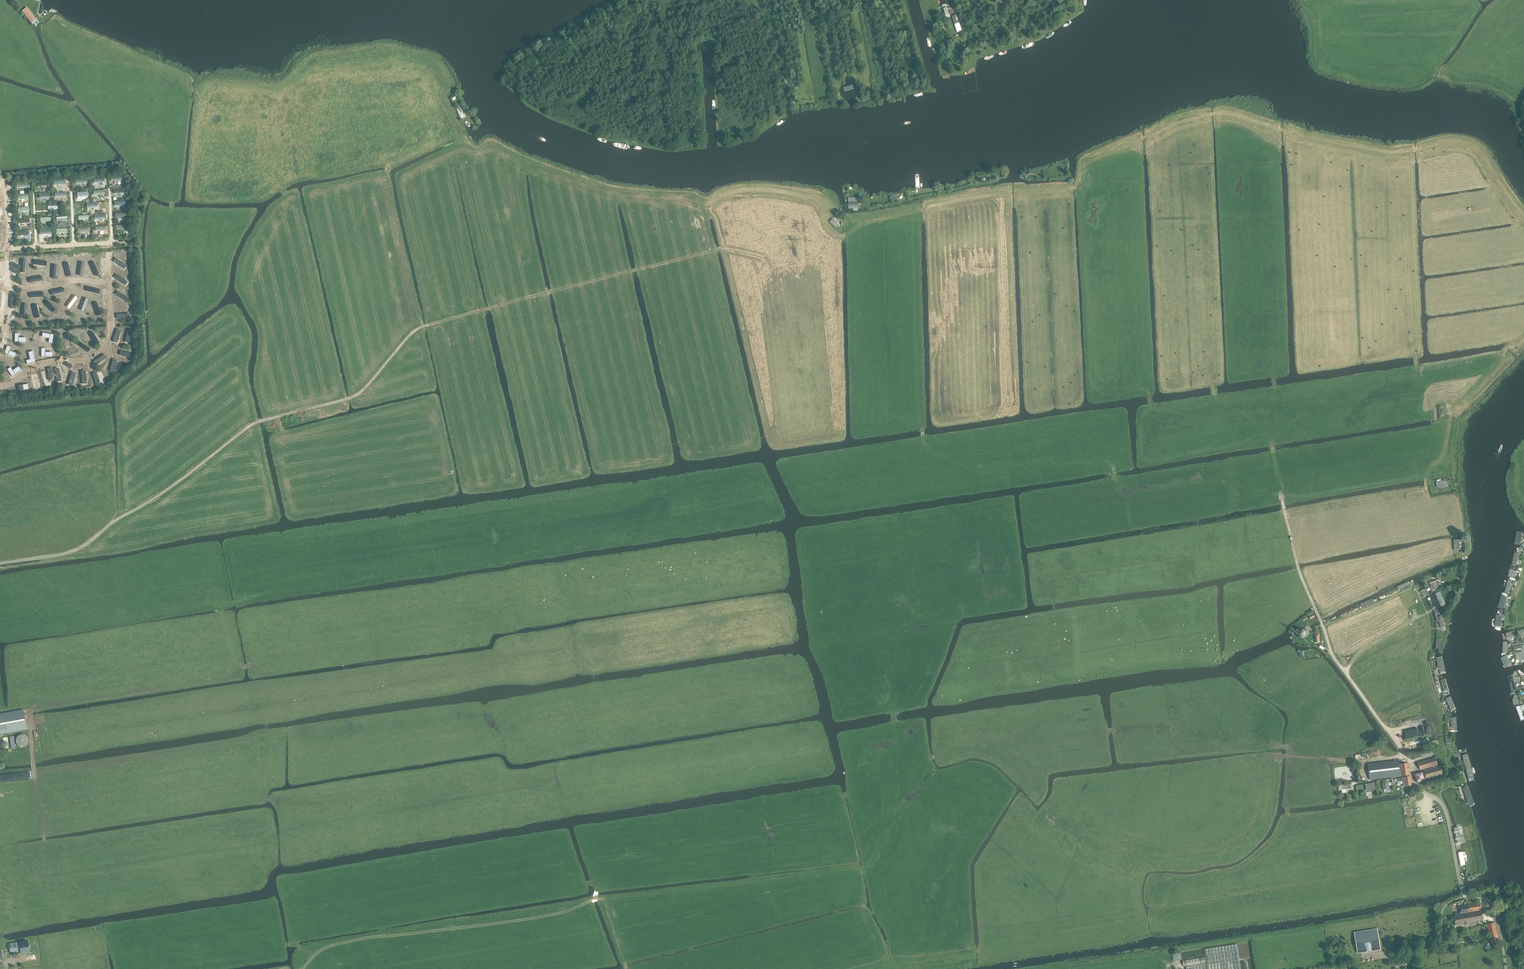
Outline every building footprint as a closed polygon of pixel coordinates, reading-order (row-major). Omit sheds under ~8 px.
[(24,12),(31,21),(35,18),(29,10),(28,11),(26,8),(24,11),(24,12)] [(859,206),(859,197),(848,198),(848,206),(859,206)] [(836,228),(839,225),(832,219),(829,222),(836,228)] [(47,268),(48,261),(34,259),(33,265),(47,268)] [(85,262),(79,261),(77,275),(83,276),(85,262)] [(100,274),(94,261),(89,263),(94,276),(100,274)] [(69,262),(63,263),(66,276),(72,275),(69,262)] [(43,281),(42,275),(28,278),(29,284),(43,281)] [(99,294),(100,289),(87,286),(86,292),(99,294)] [(78,298),(73,294),(65,306),(70,309),(78,298)] [(89,299),(84,297),(78,310),(84,312),(89,299)] [(56,308),(48,300),(44,304),(52,312),(56,308)] [(102,314),(97,301),(92,303),(97,316),(102,314)] [(41,317),(38,304),(32,305),(35,318),(41,317)] [(121,329),(117,328),(112,341),(117,343),(121,329)] [(129,343),(133,329),(128,328),(124,342),(129,343)] [(95,345),(100,342),(92,329),(88,332),(95,345)] [(52,342),(54,334),(43,332),(42,336),(49,337),(49,342),(52,342)] [(27,342),(27,337),(19,337),(19,333),(15,333),(15,341),(27,342)] [(92,348),(80,339),(76,344),(88,353),(92,348)] [(15,357),(16,353),(10,350),(11,347),(7,346),(4,353),(15,357)] [(52,356),(52,352),(45,352),(45,347),(42,347),(42,356),(52,356)] [(133,358),(134,352),(121,349),(120,355),(133,358)] [(35,361),(33,351),(28,352),(30,359),(26,360),(27,363),(35,361)] [(107,358),(104,353),(93,359),(96,364),(107,358)] [(118,360),(113,358),(109,372),(114,373),(118,360)] [(21,369),(19,366),(13,370),(10,366),(7,369),(12,376),(21,369)] [(62,383),(59,367),(54,368),(57,384),(62,383)] [(53,386),(46,370),(42,372),(48,388),(53,386)] [(73,386),(77,372),(72,370),(68,384),(73,386)] [(102,386),(97,372),(91,373),(96,388),(102,386)] [(29,390),(28,382),(18,384),(19,391),(29,390)] [(1463,539),(1454,539),(1454,550),(1461,550),(1460,552),(1463,552),(1463,550),(1463,539)] [(1431,586),(1430,587),(1432,591),(1436,590),(1436,588),(1439,587),(1436,580),(1431,582),(1432,583),(1430,583),(1431,586)] [(1437,606),(1444,604),(1439,593),(1431,596),(1433,602),(1435,601),(1437,606)] [(1503,609),(1507,597),(1502,595),(1498,607),(1503,609)] [(1361,607),(1373,602),(1371,599),(1360,604),(1361,607)] [(1444,619),(1441,612),(1435,614),(1437,621),(1438,621),(1441,627),(1445,626),(1442,619),(1444,619)] [(1298,632),(1298,634),(1298,636),(1299,637),(1301,638),(1302,639),(1304,638),(1306,637),(1307,636),(1307,634),(1307,632),(1306,631),(1304,630),(1303,629),(1301,630),(1299,631),(1298,632)] [(1515,634),(1512,631),(1505,637),(1508,640),(1515,634)] [(1444,670),(1441,656),(1436,657),(1439,671),(1444,670)] [(1507,656),(1503,658),(1507,666),(1511,664),(1507,656)] [(1453,704),(1450,697),(1445,698),(1450,710),(1452,710),(1452,709),(1454,708),(1453,704)] [(26,729),(23,710),(0,714),(0,734),(26,729)] [(16,739),(15,741),(16,743),(17,745),(19,746),(21,747),(23,747),(25,746),(27,745),(28,743),(28,741),(28,739),(27,737),(25,735),(23,734),(21,734),(18,735),(17,737),(16,739)] [(1468,754),(1462,756),(1467,775),(1473,773),(1468,754)] [(1437,765),(1435,757),(1418,762),(1420,770),(1437,765)] [(1369,780),(1397,776),(1395,760),(1393,761),(1367,764),(1369,780)] [(1409,763),(1399,764),(1399,760),(1395,760),(1397,776),(1401,776),(1410,775),(1409,763)] [(1443,775),(1440,766),(1424,771),(1426,780),(1434,777),(1435,778),(1436,778),(1437,778),(1438,778),(1438,777),(1438,776),(1443,775)] [(1422,772),(1415,775),(1417,782),(1424,780),(1422,772)] [(1404,777),(1401,778),(1397,778),(1397,781),(1402,781),(1403,786),(1406,786),(1404,777)] [(1375,783),(1365,784),(1366,786),(1366,791),(1371,790),(1376,789),(1375,783)] [(1468,786),(1462,788),(1468,805),(1473,803),(1468,786)] [(1458,827),(1452,828),(1456,843),(1461,842),(1458,827)] [(1480,903),(1458,907),(1459,914),(1482,910),(1480,903)] [(1482,911),(1453,916),(1455,926),(1483,921),(1482,911)] [(1495,923),(1487,924),(1491,943),(1499,942),(1495,923)] [(1377,928),(1354,932),(1357,952),(1357,953),(1367,952),(1367,951),(1371,951),(1381,950),(1377,928)] [(30,940),(22,941),(23,950),(25,950),(26,954),(32,953),(30,940)] [(10,953),(23,950),(22,941),(8,944),(10,953)] [(1205,949),(1208,968),(1240,968),(1236,944),(1205,949)] [(1205,963),(1205,957),(1182,961),(1183,967),(1205,963)]
